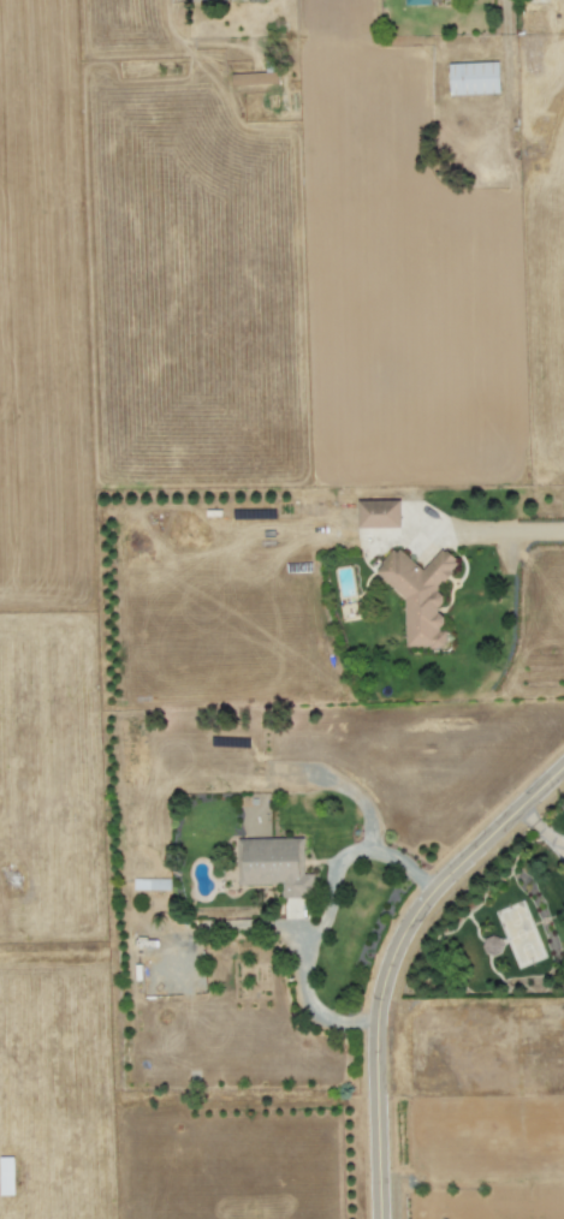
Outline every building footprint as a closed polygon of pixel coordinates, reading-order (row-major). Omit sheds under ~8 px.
[(502,62),(448,64),(449,95),(503,94),(502,62)] [(278,72),(231,73),(231,85),(279,84),(278,72)] [(403,500),(358,501),(358,528),(403,527),(403,500)] [(405,647),(427,647),(429,649),(446,649),(447,631),(436,631),(443,624),(444,617),(436,610),(446,599),(436,589),(460,564),(446,551),(440,551),(422,570),(401,551),(393,551),(374,571),(406,601),(405,647)] [(238,886),(281,884),(282,899),(313,898),(312,874),(305,874),(304,838),(236,839),(238,886)]
